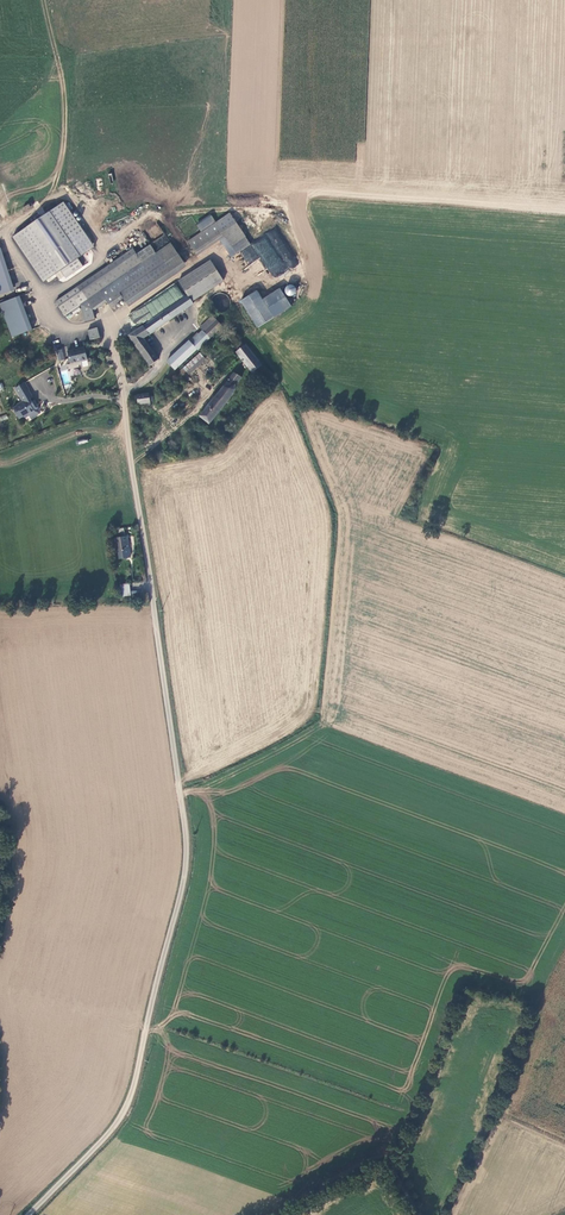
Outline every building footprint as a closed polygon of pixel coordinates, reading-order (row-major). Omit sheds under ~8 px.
[(84,268),(77,257),(93,247),(65,202),(12,234),(43,285),(56,276),(60,283),(84,268)] [(23,207),(25,211),(33,207),(31,203),(23,207)] [(202,232),(188,242),(194,251),(221,233),(231,246),(246,237),(230,214),(216,223),(202,232)] [(197,226),(202,232),(216,223),(211,216),(197,226)] [(275,228),(239,252),(248,265),(259,258),(273,280),(298,263),(275,228)] [(158,247),(169,241),(165,235),(154,241),(158,247)] [(90,340),(100,337),(102,337),(95,310),(107,302),(111,309),(124,300),(127,303),(184,264),(183,262),(170,243),(155,253),(141,262),(80,305),(90,340)] [(136,254),(141,262),(155,253),(150,245),(136,254)] [(178,282),(187,295),(193,302),(224,279),(210,259),(178,282)] [(294,305),(281,287),(250,309),(262,326),(294,305)] [(154,318),(160,328),(194,304),(193,302),(187,295),(154,318)] [(32,330),(20,296),(0,302),(0,304),(11,337),(32,330)] [(200,327),(203,330),(210,338),(223,326),(213,315),(200,327)] [(144,339),(160,328),(154,318),(129,335),(149,365),(159,359),(144,339)] [(210,338),(203,330),(190,342),(189,340),(167,360),(175,370),(197,349),(199,350),(210,338)] [(252,373),(262,365),(246,345),(244,346),(242,343),(236,347),(238,350),(236,352),(252,373)] [(88,360),(85,347),(68,351),(71,364),(88,360)] [(189,374),(190,374),(206,360),(200,353),(184,368),(189,374)] [(234,372),(199,416),(209,424),(234,393),(236,386),(242,378),(234,372)] [(30,390),(25,382),(15,388),(23,401),(17,405),(13,408),(19,419),(23,416),(24,417),(26,417),(29,415),(30,413),(34,411),(34,410),(38,408),(35,402),(33,403),(31,398),(33,397),(29,390),(30,390)] [(144,404),(150,403),(153,403),(152,396),(149,397),(149,393),(136,395),(137,397),(135,397),(134,398),(133,399),(133,400),(133,402),(134,403),(136,403),(137,403),(138,405),(144,404)] [(8,420),(6,414),(0,416),(0,422),(8,420)] [(116,559),(130,557),(130,550),(127,550),(126,544),(129,543),(128,537),(125,537),(125,533),(117,534),(117,538),(114,539),(116,559)] [(130,584),(120,585),(122,597),(131,596),(130,584)]
